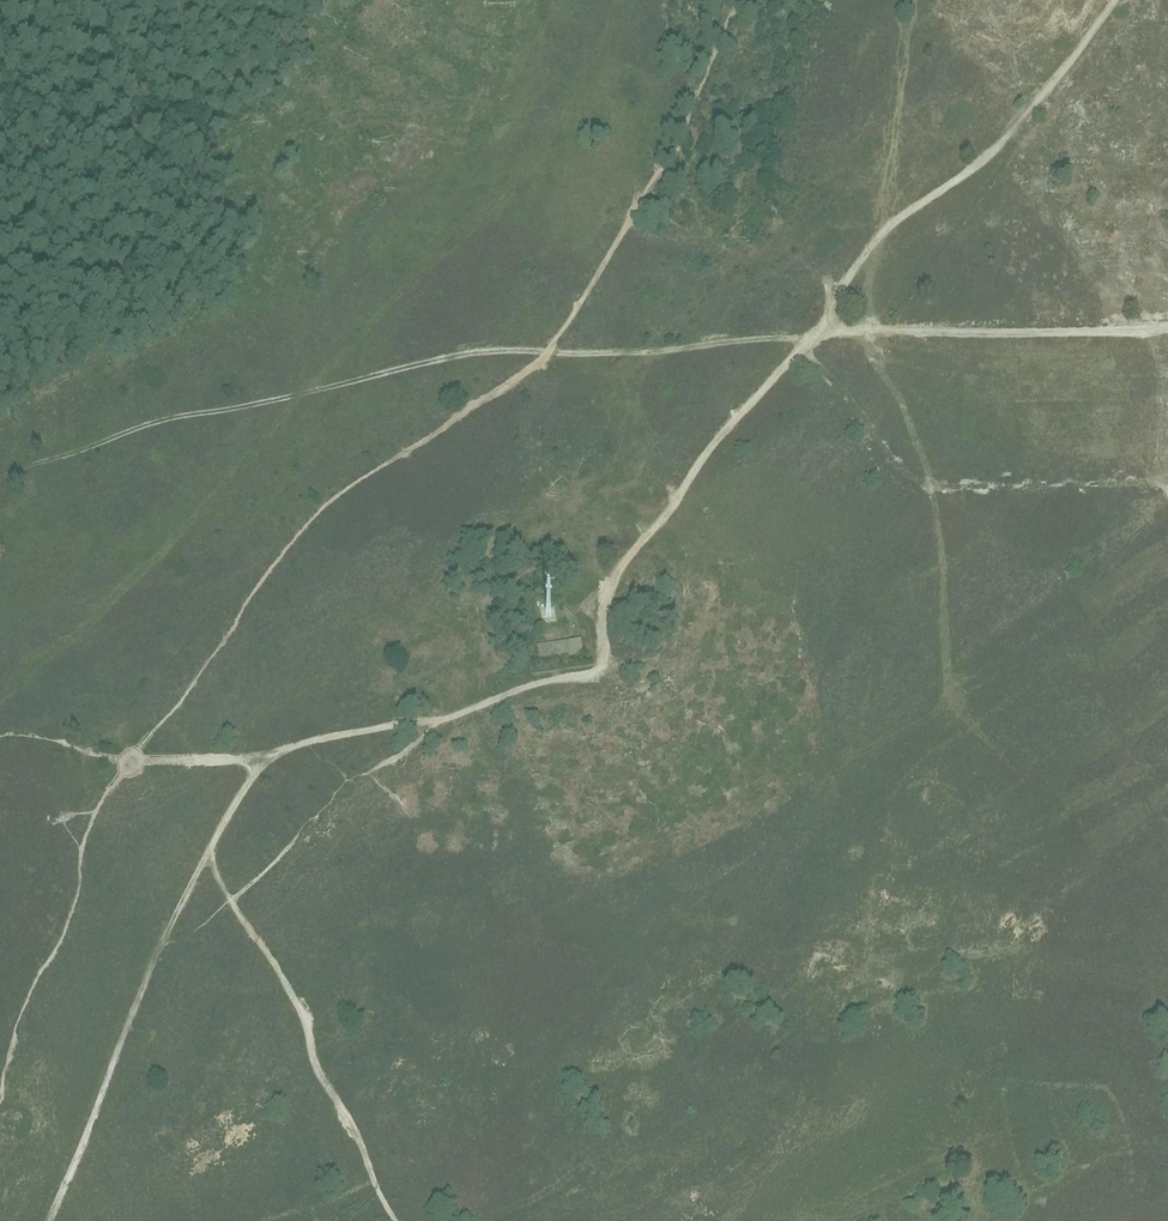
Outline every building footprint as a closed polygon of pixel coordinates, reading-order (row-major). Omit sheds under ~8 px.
[(581,638),(537,645),(539,658),(569,653),(569,656),(584,654),(581,638)]
